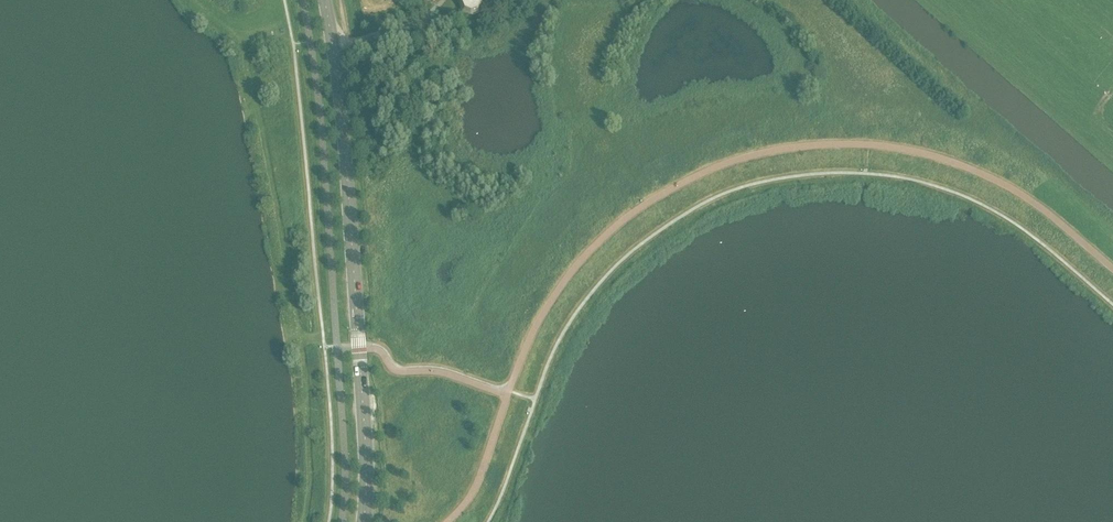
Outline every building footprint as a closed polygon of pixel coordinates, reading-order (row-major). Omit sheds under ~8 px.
[(483,5),(481,0),(460,0),(459,4),(462,13),(471,17),(479,13),(483,5)]
